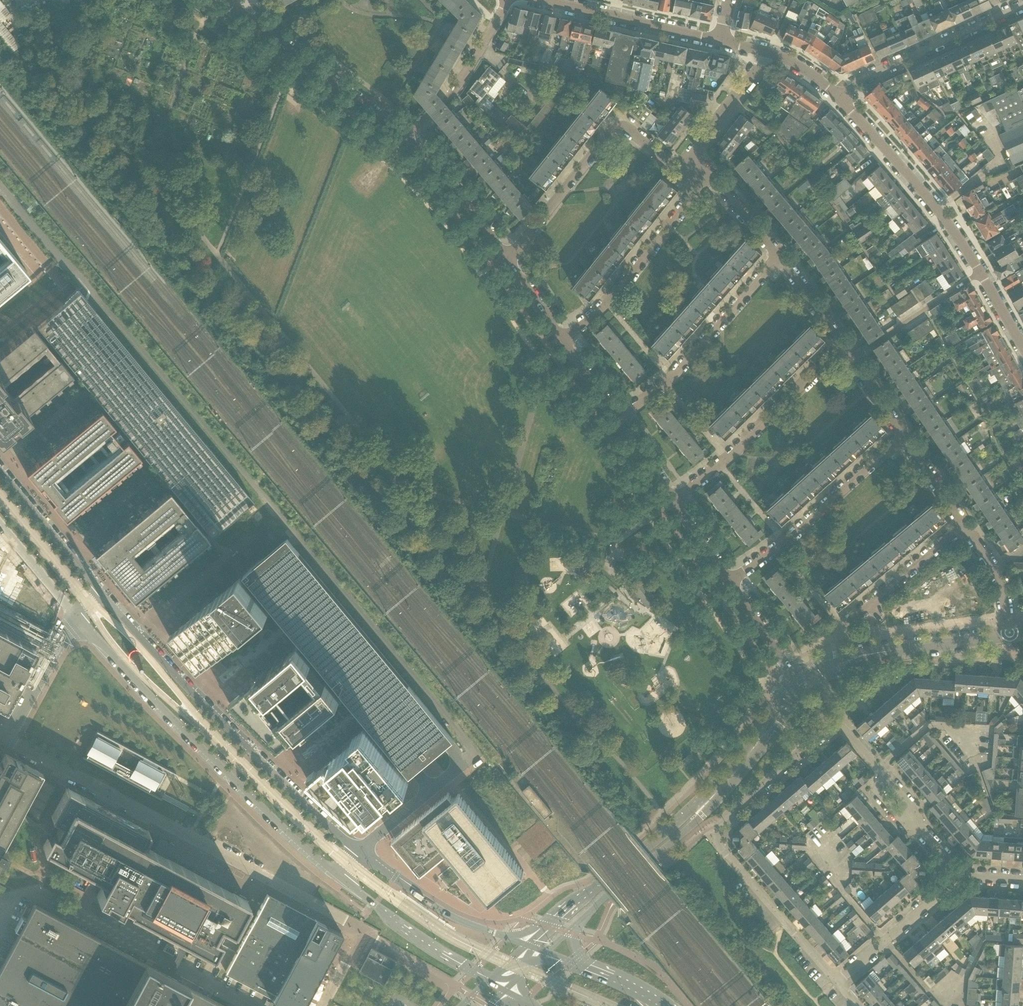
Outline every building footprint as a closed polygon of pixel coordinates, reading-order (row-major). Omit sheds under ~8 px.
[(455,13),(467,1),(466,0),(442,0),(455,13)] [(657,9),(659,0),(649,0),(647,7),(648,7),(657,9)] [(657,9),(669,12),(671,0),(659,0),(657,9)] [(689,16),(692,0),(675,0),(673,12),(689,16)] [(689,16),(700,18),(704,0),(692,0),(689,16)] [(700,18),(711,21),(716,0),(704,0),(700,18)] [(948,8),(955,23),(964,19),(955,0),(950,0),(952,6),(948,8)] [(964,19),(973,15),(966,0),(962,2),(961,0),(955,0),(964,19)] [(966,0),(973,15),(982,11),(977,0),(967,0),(966,0)] [(982,11),(992,6),(989,0),(977,0),(982,11)] [(0,1),(0,42),(9,54),(21,45),(2,21),(11,14),(0,1)] [(460,18),(456,25),(471,34),(482,15),(481,15),(467,1),(455,13),(460,18)] [(785,15),(777,35),(783,38),(783,39),(792,43),(803,18),(804,18),(811,2),(808,1),(805,2),(796,21),(791,18),(791,20),(785,17),(786,16),(785,15)] [(939,1),(934,3),(936,8),(945,28),(955,23),(948,8),(944,10),(939,1)] [(751,28),(761,32),(771,8),(770,7),(762,3),(759,10),(754,11),(755,15),(756,15),(751,28)] [(771,8),(761,32),(762,30),(772,35),(776,27),(778,28),(784,13),(777,10),(779,6),(775,5),(772,3),(770,7),(771,8)] [(877,6),(873,8),(875,13),(883,9),(881,4),(877,6)] [(739,11),(736,26),(747,29),(748,29),(753,8),(745,6),(744,8),(744,12),(739,11)] [(522,34),(524,26),(528,11),(513,7),(507,30),(514,32),(513,33),(516,34),(516,33),(522,34)] [(826,20),(829,14),(820,7),(816,15),(826,20)] [(860,14),(858,17),(862,25),(876,19),(877,18),(878,18),(875,13),(873,8),(860,14)] [(931,10),(926,12),(926,13),(936,32),(945,28),(936,8),(931,10)] [(908,16),(907,16),(918,40),(930,35),(923,21),(918,23),(914,13),(913,13),(911,9),(906,12),(908,16)] [(528,11),(524,26),(531,28),(528,39),(534,40),(535,40),(541,14),(528,11)] [(787,16),(795,20),(798,14),(789,11),(787,16)] [(850,11),(840,16),(840,17),(841,18),(843,21),(853,16),(850,11)] [(926,13),(921,15),(923,21),(930,35),(936,32),(926,13)] [(829,14),(826,19),(837,27),(839,21),(834,17),(829,14)] [(539,31),(537,39),(550,42),(552,34),(556,18),(543,15),(541,24),(539,31)] [(899,20),(895,22),(898,28),(899,31),(906,46),(918,40),(907,16),(899,20)] [(803,18),(792,43),(801,47),(807,32),(808,32),(810,27),(806,25),(808,20),(804,18),(803,18)] [(572,22),(560,19),(557,34),(562,35),(560,46),(561,46),(566,47),(572,22)] [(837,27),(844,30),(845,25),(839,21),(837,27)] [(1009,25),(1020,50),(1022,55),(1022,40),(1019,32),(1020,31),(1022,31),(1018,21),(1017,21),(1009,25)] [(558,67),(571,70),(577,52),(584,24),(574,22),(570,38),(575,40),(570,60),(561,58),(558,67)] [(577,52),(571,70),(583,73),(586,74),(588,64),(587,63),(591,46),(590,43),(592,37),(594,27),(584,24),(577,52)] [(801,47),(808,52),(819,32),(821,27),(821,26),(816,24),(814,28),(810,27),(808,32),(807,32),(801,47)] [(456,25),(445,43),(460,52),(471,34),(456,25)] [(1009,25),(1000,29),(1004,38),(1002,39),(1006,47),(1008,46),(1012,44),(1015,52),(1016,52),(1020,50),(1009,25)] [(597,45),(593,65),(597,66),(599,56),(605,30),(596,28),(592,44),(597,45)] [(887,29),(883,30),(884,32),(892,52),(906,46),(899,31),(891,35),(887,29)] [(998,30),(988,34),(996,52),(997,52),(1000,58),(1000,59),(1005,57),(1001,49),(1006,47),(1002,39),(1004,38),(1000,29),(998,30)] [(615,32),(605,30),(599,56),(609,59),(615,32)] [(597,66),(593,65),(589,64),(587,75),(605,80),(647,91),(653,68),(651,68),(654,58),(636,53),(640,37),(640,38),(615,32),(609,59),(599,56),(597,66)] [(819,32),(808,52),(817,58),(833,35),(829,32),(825,37),(819,32)] [(883,32),(870,38),(875,48),(879,57),(892,52),(884,32),(883,32)] [(855,38),(866,63),(875,59),(864,34),(855,38)] [(988,34),(977,39),(988,63),(989,63),(1000,58),(997,52),(996,52),(988,34)] [(833,35),(817,58),(825,63),(835,50),(831,47),(837,38),(838,38),(833,35)] [(854,35),(848,38),(854,50),(851,52),(850,52),(857,67),(866,63),(855,38),(854,35)] [(658,41),(640,37),(636,53),(654,58),(658,41)] [(496,47),(504,52),(509,44),(501,39),(496,47)] [(977,39),(967,44),(974,60),(980,58),(983,66),(988,63),(977,39)] [(654,58),(651,68),(653,68),(657,69),(658,65),(659,65),(660,59),(663,60),(667,44),(658,41),(654,58)] [(842,56),(841,55),(849,71),(857,67),(850,52),(846,42),(841,44),(845,54),(842,56)] [(445,43),(434,62),(449,71),(460,52),(445,43)] [(677,46),(667,44),(663,60),(668,61),(666,71),(671,72),(677,46)] [(967,44),(957,48),(968,72),(973,70),(970,62),(974,60),(967,44)] [(559,48),(555,57),(559,59),(565,49),(566,47),(561,46),(560,48),(559,48)] [(666,92),(665,97),(677,100),(680,88),(683,75),(676,74),(679,63),(684,65),(685,58),(688,48),(677,46),(671,72),(666,92)] [(677,100),(689,103),(691,93),(692,87),(694,77),(700,51),(689,49),(688,48),(685,58),(684,65),(686,65),(691,66),(689,76),(690,76),(687,90),(683,89),(682,88),(680,88),(677,100)] [(957,48),(948,53),(955,69),(958,75),(963,73),(964,74),(966,81),(969,80),(971,79),(968,72),(957,48)] [(835,50),(825,63),(839,74),(843,74),(849,71),(841,55),(835,50)] [(700,51),(694,77),(692,87),(697,88),(701,67),(706,68),(708,63),(712,53),(700,51)] [(948,53),(939,57),(946,73),(955,69),(948,53)] [(709,60),(706,68),(706,69),(718,71),(726,73),(730,57),(718,55),(714,54),(714,55),(713,61),(709,60)] [(939,57),(929,61),(937,78),(941,75),(945,83),(949,81),(946,73),(939,57)] [(523,61),(521,66),(535,70),(538,64),(523,61)] [(929,61),(920,66),(930,89),(931,89),(935,87),(940,85),(937,79),(937,78),(929,61)] [(434,62),(423,81),(437,89),(438,89),(449,71),(434,62)] [(477,79),(469,90),(479,98),(475,103),(482,109),(526,144),(567,93),(560,86),(556,91),(551,87),(548,92),(552,95),(527,127),(511,115),(509,118),(494,106),(493,105),(491,104),(495,99),(489,94),(489,92),(501,76),(497,73),(489,66),(478,80),(477,79)] [(920,66),(910,70),(914,79),(920,92),(921,94),(926,92),(931,89),(930,89),(920,66)] [(878,85),(866,96),(866,99),(872,104),(884,93),(888,89),(896,85),(901,83),(905,81),(909,90),(914,87),(910,79),(907,71),(894,77),(878,85)] [(777,96),(782,100),(795,81),(784,74),(783,76),(780,74),(779,76),(775,73),(772,74),(761,88),(767,93),(768,92),(774,96),(776,93),(779,95),(777,96)] [(1000,73),(994,76),(998,84),(1004,81),(1000,73)] [(1008,76),(1011,82),(1017,79),(1013,73),(1008,76)] [(998,84),(994,76),(989,79),(992,86),(998,84)] [(443,128),(449,135),(462,124),(454,115),(456,114),(453,110),(451,111),(447,107),(443,103),(440,99),(435,93),(437,89),(423,81),(415,95),(416,95),(422,98),(420,101),(427,109),(431,113),(434,118),(440,124),(436,128),(435,127),(433,130),(438,133),(443,128)] [(778,104),(790,113),(797,102),(796,101),(805,88),(795,81),(782,100),(778,104)] [(974,85),(977,91),(983,89),(980,82),(974,85)] [(914,87),(909,90),(913,100),(918,96),(914,87)] [(797,102),(790,113),(776,132),(789,148),(799,139),(805,133),(809,129),(815,122),(810,118),(813,114),(817,109),(823,101),(805,88),(796,101),(797,102)] [(982,103),(986,112),(996,108),(1002,122),(1006,132),(999,135),(1009,156),(1005,159),(1009,170),(1015,167),(1014,164),(1022,160),(1022,102),(1017,91),(1015,88),(1015,89),(983,103),(982,103)] [(601,89),(583,111),(600,124),(617,102),(601,89)] [(978,92),(968,97),(972,105),(982,100),(978,92)] [(628,112),(638,119),(647,108),(641,103),(647,96),(645,94),(643,93),(628,112)] [(884,93),(872,104),(879,112),(892,101),(884,93)] [(474,101),(468,94),(462,100),(468,106),(474,101)] [(696,94),(693,104),(704,106),(704,107),(707,97),(696,94)] [(921,97),(916,103),(922,107),(926,101),(921,97)] [(892,101),(879,112),(887,121),(900,110),(904,107),(895,98),(892,101)] [(681,106),(674,116),(686,126),(689,121),(691,122),(695,117),(693,116),(694,116),(691,114),(692,111),(693,104),(690,103),(679,100),(678,104),(681,106)] [(959,100),(950,105),(953,111),(955,111),(962,108),(959,100)] [(926,101),(922,107),(927,110),(931,105),(926,101)] [(943,104),(938,106),(945,112),(953,111),(950,105),(948,102),(943,104)] [(698,112),(704,106),(693,104),(692,111),(698,112)] [(900,110),(887,121),(894,130),(913,114),(910,110),(908,112),(904,107),(900,110)] [(647,108),(638,119),(643,123),(652,112),(647,108)] [(841,121),(831,110),(820,120),(830,131),(841,121)] [(583,111),(566,133),(582,146),(600,124),(583,111)] [(938,111),(933,116),(935,119),(933,120),(935,122),(937,121),(938,120),(942,116),(938,111)] [(913,114),(894,130),(897,133),(901,138),(914,127),(910,122),(916,117),(913,114)] [(741,115),(733,125),(746,135),(754,125),(768,136),(773,131),(754,116),(750,121),(741,115)] [(767,115),(763,120),(771,126),(775,121),(767,115)] [(674,116),(666,125),(678,135),(686,126),(674,116)] [(938,120),(937,121),(941,125),(946,121),(942,116),(938,120)] [(829,139),(836,146),(840,141),(851,132),(841,121),(830,131),(833,135),(829,139)] [(914,127),(901,138),(908,145),(926,130),(926,129),(923,126),(920,122),(918,124),(914,127)] [(449,144),(447,146),(452,149),(458,145),(463,151),(476,140),(468,132),(470,130),(467,126),(465,128),(462,124),(449,135),(454,141),(450,145),(449,144)] [(964,124),(958,129),(965,137),(971,132),(964,124)] [(678,135),(666,125),(658,135),(671,145),(678,135)] [(726,134),(725,135),(738,145),(746,135),(733,125),(730,129),(729,127),(725,132),(726,134)] [(951,127),(946,131),(950,136),(955,131),(951,127)] [(926,130),(908,145),(914,153),(927,142),(933,137),(930,133),(926,130)] [(840,141),(839,142),(840,142),(841,144),(848,152),(849,152),(860,142),(851,132),(840,141)] [(566,133),(548,155),(564,168),(582,146),(566,133)] [(805,133),(799,139),(804,144),(810,138),(805,133)] [(738,145),(725,135),(723,138),(722,137),(717,142),(718,143),(718,144),(722,147),(718,152),(729,161),(734,156),(731,153),(738,145)] [(964,138),(957,144),(962,150),(969,144),(964,138)] [(823,139),(818,144),(823,149),(827,144),(823,139)] [(463,160),(461,163),(466,166),(472,161),(478,168),(490,157),(483,148),(484,147),(481,143),(479,144),(476,140),(463,151),(469,158),(464,161),(463,160)] [(914,153),(921,161),(939,145),(936,141),(930,146),(927,142),(914,153)] [(860,142),(849,152),(853,157),(849,161),(854,166),(870,153),(868,151),(860,142)] [(755,144),(747,151),(750,154),(758,147),(755,144)] [(921,161),(927,169),(947,152),(940,144),(939,145),(921,161)] [(981,153),(989,162),(995,157),(987,148),(981,153)] [(947,152),(927,169),(935,178),(948,166),(954,161),(950,157),(947,152)] [(974,153),(969,157),(972,161),(977,156),(974,153)] [(564,168),(548,155),(531,177),(547,190),(564,168)] [(736,177),(734,178),(739,182),(744,177),(750,184),(763,173),(759,168),(762,165),(759,161),(757,163),(754,159),(752,160),(748,156),(748,157),(744,160),(736,167),(736,166),(735,167),(741,174),(737,177),(736,177)] [(477,177),(476,179),(481,183),(486,178),(492,185),(504,174),(497,165),(499,164),(495,160),(494,161),(490,157),(478,168),(483,174),(479,178),(477,177)] [(948,166),(935,178),(942,186),(961,170),(957,166),(954,161),(948,166)] [(357,183),(370,168),(366,164),(353,179),(357,183)] [(867,176),(875,186),(888,175),(880,166),(867,176)] [(815,170),(811,174),(816,179),(820,176),(815,170)] [(961,170),(942,186),(949,195),(969,179),(961,170)] [(758,194),(764,201),(777,190),(763,173),(750,184),(756,190),(752,194),(750,193),(749,195),(753,198),(758,194)] [(492,194),(490,196),(495,200),(500,195),(506,201),(519,190),(511,182),(513,180),(510,176),(508,178),(504,174),(492,185),(497,191),(493,195),(492,194)] [(875,186),(883,195),(896,185),(888,175),(875,186)] [(1012,181),(1020,194),(1022,192),(1022,175),(1012,181)] [(662,178),(644,200),(660,213),(678,191),(662,178)] [(809,178),(797,188),(801,192),(813,182),(809,178)] [(831,184),(824,190),(827,193),(834,201),(847,189),(852,185),(845,178),(841,181),(833,188),(831,184)] [(985,188),(983,184),(961,196),(963,200),(962,200),(967,208),(980,200),(991,194),(987,187),(985,188)] [(883,195),(877,200),(885,210),(891,204),(903,194),(896,185),(883,195)] [(974,218),(996,206),(1007,200),(1000,189),(991,194),(980,200),(967,208),(971,215),(972,215),(974,218)] [(506,210),(504,213),(509,216),(515,211),(520,218),(533,207),(529,202),(534,197),(531,194),(527,197),(524,193),(522,195),(519,190),(506,201),(512,208),(507,211),(506,210)] [(773,211),(778,217),(791,207),(777,190),(764,201),(770,207),(766,211),(764,210),(762,212),(767,215),(773,211)] [(885,210),(893,219),(899,214),(911,203),(903,194),(891,204),(885,210)] [(711,197),(705,202),(713,211),(719,206),(711,197)] [(644,200),(626,222),(643,235),(660,213),(644,200)] [(836,205),(841,213),(845,211),(839,203),(836,205)] [(901,228),(907,223),(919,213),(911,203),(899,214),(893,219),(901,228)] [(985,216),(976,220),(977,222),(976,223),(978,226),(980,227),(981,230),(999,220),(1004,217),(1009,214),(1017,209),(1016,209),(1013,205),(1008,207),(999,212),(991,217),(989,213),(985,216)] [(787,228),(793,234),(805,224),(799,216),(791,207),(778,217),(784,224),(780,228),(778,227),(777,229),(782,232),(787,228)] [(851,208),(847,211),(851,216),(855,213),(851,208)] [(999,220),(981,230),(983,233),(983,235),(984,237),(986,238),(987,239),(995,235),(999,233),(1000,232),(1005,229),(1004,229),(1003,227),(1002,224),(1006,222),(1019,214),(1017,209),(1009,214),(1004,217),(999,220)] [(845,211),(841,213),(847,222),(851,220),(845,211)] [(919,213),(907,223),(915,233),(927,222),(919,213)] [(626,222),(609,244),(625,257),(643,235),(626,222)] [(853,223),(850,225),(855,234),(856,233),(858,232),(853,223)] [(793,243),(791,246),(796,249),(801,244),(807,251),(819,240),(816,236),(812,232),(813,231),(813,230),(810,227),(809,227),(809,228),(805,224),(793,234),(798,241),(794,245),(793,243)] [(855,234),(861,242),(874,234),(868,226),(858,232),(856,233),(855,234)] [(993,253),(1022,235),(1022,227),(1017,231),(1017,232),(1011,236),(1009,232),(1003,235),(1002,235),(988,243),(988,244),(988,245),(990,249),(991,249),(993,253)] [(905,248),(916,239),(912,234),(888,253),(892,258),(905,248)] [(922,243),(916,248),(922,257),(929,253),(943,244),(936,234),(928,239),(922,243)] [(993,253),(1001,265),(1021,254),(1022,253),(1022,235),(993,253)] [(26,272),(27,272),(27,271),(26,271),(0,239),(0,294),(26,272)] [(920,244),(916,239),(905,248),(909,253),(920,244)] [(746,240),(727,261),(743,275),(762,254),(746,240)] [(819,240),(807,251),(813,258),(808,261),(811,264),(815,261),(820,268),(835,259),(831,254),(827,249),(828,248),(825,244),(824,245),(819,240)] [(609,244),(591,266),(607,279),(625,257),(609,244)] [(929,253),(936,263),(949,254),(943,244),(929,253)] [(874,245),(866,251),(869,254),(877,248),(874,245)] [(874,251),(870,254),(874,260),(878,257),(874,251)] [(936,263),(942,273),(956,264),(949,254),(936,263)] [(994,269),(1000,279),(1019,268),(1016,263),(1017,263),(1022,259),(1022,258),(1021,254),(1001,265),(994,269)] [(835,259),(820,268),(825,276),(820,279),(823,283),(828,280),(833,287),(847,277),(843,272),(841,268),(842,267),(839,263),(838,264),(835,259)] [(727,261),(709,282),(724,296),(743,275),(727,261)] [(942,273),(936,277),(944,290),(951,286),(949,283),(963,275),(956,264),(942,273)] [(607,279),(591,266),(573,288),(590,301),(607,279)] [(1001,281),(1002,282),(1007,291),(1008,293),(1022,285),(1021,284),(1022,283),(1022,268),(1001,281)] [(895,275),(887,281),(889,285),(898,279),(895,275)] [(847,277),(833,287),(838,294),(833,297),(836,301),(840,298),(845,305),(859,295),(856,290),(853,286),(854,285),(851,281),(850,282),(847,277)] [(709,282),(690,303),(706,318),(724,296),(709,282)] [(922,282),(917,286),(925,298),(934,292),(928,283),(924,285),(922,282)] [(1008,293),(1013,301),(1022,295),(1022,283),(1022,284),(1022,285),(1008,293)] [(898,298),(907,292),(902,284),(893,290),(898,298)] [(971,285),(950,298),(955,306),(977,294),(971,285)] [(925,298),(917,286),(912,289),(920,301),(925,298)] [(95,311),(77,289),(76,289),(79,292),(75,296),(37,327),(211,536),(232,518),(242,511),(253,501),(176,409),(95,311)] [(911,293),(906,297),(912,306),(918,303),(911,293)] [(967,305),(970,310),(982,303),(977,294),(955,306),(958,310),(967,305)] [(852,316),(857,323),(871,314),(868,309),(869,308),(864,300),(863,300),(859,295),(845,305),(850,312),(845,315),(848,319),(852,316)] [(1013,301),(1018,311),(1022,309),(1022,295),(1013,301)] [(906,297),(901,300),(907,310),(912,306),(906,297)] [(901,300),(895,304),(902,313),(907,310),(901,300)] [(690,303),(671,324),(687,339),(706,318),(690,303)] [(964,320),(966,324),(987,312),(982,303),(970,310),(973,315),(964,320)] [(902,313),(895,304),(890,307),(897,317),(902,313)] [(941,304),(930,311),(934,318),(938,316),(945,312),(941,304)] [(966,324),(962,326),(964,330),(968,328),(977,322),(981,328),(983,326),(992,321),(987,312),(966,324)] [(868,316),(857,323),(862,330),(858,334),(860,337),(865,334),(870,342),(883,332),(884,332),(880,326),(881,325),(876,317),(875,318),(872,313),(871,314),(868,316)] [(943,325),(938,316),(934,318),(933,319),(938,328),(943,325)] [(934,329),(928,319),(923,322),(930,332),(934,329)] [(930,332),(923,322),(918,326),(924,336),(930,332)] [(596,335),(615,358),(626,348),(607,326),(605,327),(603,324),(592,332),(595,336),(596,335)] [(687,339),(671,324),(652,345),(668,360),(687,339)] [(957,354),(954,356),(956,360),(959,358),(960,358),(974,350),(999,336),(1000,335),(999,333),(994,324),(985,329),(983,330),(980,332),(984,339),(957,354)] [(811,325),(791,345),(806,359),(825,340),(811,325)] [(944,337),(945,336),(948,334),(943,325),(938,328),(944,337)] [(924,336),(918,326),(912,329),(919,339),(924,336)] [(0,354),(0,381),(41,347),(43,345),(46,343),(33,327),(0,354)] [(919,339),(912,329),(907,333),(914,343),(919,339)] [(961,339),(955,330),(948,334),(945,336),(950,345),(961,339)] [(982,351),(985,358),(1006,346),(1000,335),(974,350),(976,354),(982,351)] [(939,337),(934,340),(938,346),(943,343),(939,337)] [(888,341),(875,349),(880,356),(875,359),(878,363),(882,360),(887,367),(899,359),(901,358),(902,358),(906,355),(902,349),(898,352),(896,349),(897,348),(894,344),(893,345),(889,339),(888,339),(887,340),(888,341)] [(791,345),(771,365),(786,380),(806,359),(791,345)] [(989,365),(966,377),(969,382),(987,371),(991,369),(999,364),(1012,357),(1006,346),(985,358),(989,365)] [(626,348),(615,358),(634,380),(633,381),(636,385),(646,376),(644,372),(645,371),(626,348)] [(899,359),(887,367),(892,374),(887,377),(890,381),(895,378),(899,386),(914,376),(910,371),(908,367),(909,366),(906,361),(909,359),(906,355),(902,358),(901,358),(899,359)] [(991,369),(987,371),(991,377),(995,374),(998,380),(999,379),(1018,368),(1012,357),(999,364),(991,369)] [(10,426),(9,424),(14,420),(15,422),(67,379),(72,375),(59,359),(54,363),(11,398),(0,385),(0,434),(10,426)] [(771,365),(751,385),(766,400),(786,380),(771,365)] [(998,380),(999,382),(1002,387),(1001,387),(998,389),(1000,393),(1003,391),(1022,380),(1022,376),(1018,368),(999,379),(998,380)] [(914,376),(899,386),(904,393),(900,396),(903,400),(907,397),(912,404),(926,394),(923,389),(920,385),(921,384),(918,380),(917,381),(914,376)] [(976,378),(969,382),(975,393),(982,389),(976,378)] [(1003,391),(1006,396),(1009,394),(1013,400),(1022,394),(1022,380),(1003,391)] [(751,385),(731,405),(745,420),(766,400),(751,385)] [(926,394),(912,404),(917,411),(912,414),(915,418),(919,415),(924,422),(938,412),(935,407),(932,403),(933,402),(931,399),(930,399),(926,394)] [(986,395),(978,399),(981,404),(987,401),(989,399),(986,395)] [(987,401),(981,404),(988,415),(993,412),(987,401)] [(654,415),(672,437),(683,428),(665,405),(663,407),(660,403),(650,412),(653,416),(654,415)] [(745,420),(731,405),(710,425),(725,440),(745,420)] [(122,436),(117,440),(112,435),(118,431),(100,409),(25,472),(39,488),(41,486),(50,478),(108,430),(121,446),(63,493),(54,500),(51,503),(64,519),(139,457),(122,436)] [(938,412),(924,422),(929,429),(924,432),(927,436),(932,433),(936,440),(951,430),(947,425),(945,421),(946,421),(943,417),(942,417),(938,412)] [(1021,428),(1022,427),(1022,413),(1014,418),(1020,429),(1021,428)] [(872,415),(852,434),(866,449),(887,430),(872,415)] [(993,426),(995,429),(1004,424),(1001,420),(993,426)] [(1004,424),(995,429),(996,431),(997,432),(998,433),(1006,428),(1005,427),(1004,424)] [(683,428),(672,437),(680,447),(691,460),(690,461),(693,464),(708,452),(705,449),(702,451),(683,428)] [(951,430),(936,440),(941,447),(937,450),(939,454),(944,451),(949,458),(963,449),(962,447),(960,444),(957,440),(958,439),(955,435),(954,436),(951,430)] [(852,434),(831,453),(845,468),(866,449),(852,434)] [(1001,440),(997,442),(1003,451),(1007,449),(1001,440)] [(963,449),(949,458),(954,466),(949,469),(952,473),(956,470),(961,477),(976,467),(972,462),(969,458),(970,457),(968,453),(967,454),(963,449)] [(1005,454),(1011,463),(1015,461),(1009,452),(1005,454)] [(831,453),(810,472),(824,487),(845,468),(831,453)] [(1015,461),(1011,463),(1016,472),(1020,470),(1015,461)] [(976,467),(961,477),(966,484),(961,487),(964,491),(969,488),(973,495),(988,485),(984,480),(982,476),(983,475),(980,471),(979,472),(976,467)] [(810,472),(789,491),(803,506),(824,487),(810,472)] [(709,497),(728,519),(739,510),(720,487),(723,485),(720,482),(706,494),(709,497)] [(988,485),(973,495),(978,502),(974,505),(976,509),(981,506),(986,513),(1000,503),(999,501),(997,498),(994,494),(995,494),(992,489),(991,490),(988,485)] [(182,508),(168,491),(93,553),(133,601),(208,539),(194,522),(189,526),(186,522),(191,519),(185,512),(181,515),(178,512),(182,508)] [(803,506),(789,491),(768,510),(782,525),(803,506)] [(1000,503),(986,513),(990,520),(986,523),(989,527),(993,524),(998,531),(1013,522),(1009,517),(1006,512),(1007,511),(1005,508),(1004,508),(1000,503)] [(934,504),(912,522),(925,538),(947,520),(934,504)] [(739,510),(728,519),(747,542),(746,543),(749,546),(764,534),(761,530),(758,533),(739,510)] [(912,522),(890,540),(904,556),(925,538),(912,522)] [(998,531),(1003,539),(998,542),(1001,545),(1006,542),(1011,550),(1012,550),(1011,549),(1022,541),(1022,539),(1021,535),(1022,534),(1017,526),(1016,527),(1013,522),(998,531)] [(275,549),(243,576),(410,776),(423,765),(444,748),(447,745),(448,744),(452,741),(454,740),(381,652),(323,582),(321,580),(317,575),(313,571),(297,551),(294,548),(290,543),(288,540),(287,539),(275,549)] [(890,540),(869,558),(882,574),(904,556),(890,540)] [(869,558),(847,576),(860,592),(882,574),(869,558)] [(617,566),(616,572),(626,575),(628,568),(622,567),(617,566)] [(766,581),(785,603),(797,594),(777,571),(780,569),(777,566),(763,578),(766,581)] [(528,570),(516,567),(512,580),(524,583),(528,570)] [(860,592),(847,576),(826,594),(839,610),(860,592)] [(223,592),(169,637),(182,652),(185,656),(198,671),(269,613),(240,578),(233,584),(223,592)] [(645,607),(646,606),(648,607),(656,601),(638,578),(630,585),(634,590),(630,597),(645,607)] [(972,581),(969,583),(978,592),(980,589),(981,588),(973,580),(972,581)] [(797,594),(785,603),(804,626),(807,630),(821,617),(818,614),(816,616),(797,594)] [(4,705),(8,697),(34,649),(0,631),(0,702),(4,705)] [(297,647),(229,703),(278,751),(340,699),(297,647)] [(955,690),(966,691),(967,674),(955,674),(955,681),(955,690)] [(966,691),(977,692),(979,675),(967,674),(966,691)] [(977,692),(989,693),(990,676),(979,675),(977,692)] [(989,693),(1000,694),(1001,677),(990,676),(989,693)] [(1000,694),(1012,694),(1020,678),(1001,677),(1000,694)] [(922,701),(919,695),(914,678),(900,690),(915,707),(922,701)] [(919,695),(931,696),(933,679),(914,678),(919,695)] [(1009,700),(1015,707),(1019,703),(1022,700),(1022,682),(1020,678),(1012,694),(1009,700)] [(931,696),(943,696),(944,680),(933,679),(931,696)] [(943,696),(942,705),(954,706),(954,697),(954,696),(955,690),(955,681),(944,680),(943,696)] [(906,715),(915,707),(900,690),(891,697),(902,710),(906,715)] [(893,717),(902,710),(891,697),(882,705),(893,717)] [(1014,709),(1020,715),(1022,714),(1022,700),(1020,703),(1020,704),(1014,709)] [(885,725),(893,717),(882,705),(874,712),(885,725)] [(975,724),(986,724),(987,711),(976,711),(975,724)] [(889,729),(885,725),(874,712),(865,720),(876,732),(880,737),(889,729)] [(911,720),(915,725),(918,728),(926,721),(919,713),(911,720)] [(867,740),(876,732),(865,720),(856,727),(867,740)] [(994,727),(994,733),(998,733),(1003,734),(1004,724),(1001,721),(999,723),(994,727)] [(354,741),(307,780),(354,822),(385,796),(386,795),(394,789),(396,792),(409,782),(406,779),(405,777),(405,778),(368,732),(367,731),(364,728),(352,738),(354,741)] [(929,731),(926,734),(930,739),(927,741),(927,744),(930,747),(934,744),(937,741),(929,731)] [(98,736),(86,758),(149,791),(151,787),(153,789),(162,771),(140,759),(133,771),(114,760),(120,748),(98,736)] [(994,736),(993,744),(999,745),(1005,745),(1005,739),(999,739),(997,739),(998,736),(994,736)] [(894,737),(889,741),(893,745),(895,748),(901,743),(898,740),(897,741),(894,737)] [(934,744),(942,752),(945,750),(937,741),(934,744)] [(846,742),(838,750),(848,761),(856,754),(846,742)] [(896,761),(904,770),(917,759),(912,754),(918,748),(914,744),(908,749),(908,750),(896,761)] [(1013,758),(1019,758),(1022,758),(1022,746),(1017,746),(1014,746),(1013,758)] [(838,750),(829,757),(839,769),(848,761),(838,750)] [(35,776),(36,774),(38,771),(35,769),(35,770),(28,766),(25,764),(25,765),(5,754),(0,763),(0,841),(3,837),(5,834),(4,834),(8,826),(9,826),(10,823),(14,816),(16,813),(16,812),(20,805),(22,802),(21,802),(25,794),(26,795),(27,792),(27,791),(31,784),(33,781),(35,776)] [(949,761),(952,764),(955,762),(949,755),(946,757),(949,761)] [(687,756),(677,764),(681,768),(690,760),(687,756)] [(992,763),(991,768),(1001,768),(1002,757),(998,756),(996,756),(992,756),(992,763)] [(829,757),(821,764),(831,776),(839,769),(829,757)] [(904,770),(911,778),(924,768),(917,759),(904,770)] [(949,761),(946,764),(949,767),(951,766),(955,771),(960,767),(955,762),(952,764),(949,761)] [(821,764),(812,772),(822,784),(831,776),(821,764)] [(964,772),(960,767),(955,771),(960,776),(964,772)] [(911,778),(919,787),(931,776),(924,768),(911,778)] [(985,770),(981,771),(984,780),(988,778),(994,779),(995,772),(991,772),(989,768),(985,770)] [(1012,780),(1017,781),(1022,781),(1022,770),(1018,769),(1012,769),(1012,780)] [(812,772),(803,779),(810,788),(813,792),(822,784),(812,772)] [(800,776),(791,783),(802,795),(810,788),(803,779),(800,776)] [(919,787),(926,796),(945,779),(942,776),(936,781),(931,776),(919,787)] [(988,778),(984,780),(986,784),(988,790),(993,791),(994,779),(988,778)] [(926,796),(934,804),(943,797),(947,794),(943,789),(949,784),(945,779),(926,796)] [(791,783),(783,791),(793,802),(802,795),(791,783)] [(247,901),(168,858),(141,844),(142,842),(144,843),(149,833),(148,832),(149,831),(68,788),(67,789),(66,788),(51,816),(52,817),(52,818),(64,824),(58,835),(51,831),(43,847),(44,848),(44,847),(46,848),(45,849),(106,881),(103,887),(102,886),(96,896),(102,899),(101,901),(116,908),(117,906),(118,906),(122,905),(123,903),(130,907),(128,910),(209,953),(211,953),(210,954),(212,955),(220,940),(220,939),(216,937),(222,926),(231,931),(232,930),(233,930),(248,903),(247,902),(247,901)] [(993,791),(988,790),(992,803),(997,801),(993,791)] [(783,791),(774,798),(784,810),(793,802),(783,791)] [(393,838),(392,839),(393,841),(394,841),(401,850),(403,852),(411,861),(410,861),(412,863),(420,872),(419,872),(421,874),(423,872),(432,864),(434,863),(434,862),(443,855),(445,853),(448,850),(451,854),(453,856),(460,865),(462,867),(470,876),(469,876),(471,878),(479,887),(480,889),(488,898),(490,901),(491,899),(500,892),(502,890),(524,872),(459,793),(453,798),(449,792),(404,829),(402,830),(393,838)] [(930,807),(938,816),(950,805),(955,801),(956,800),(949,792),(947,794),(943,797),(934,804),(930,807)] [(845,806),(852,814),(864,804),(856,795),(845,806)] [(774,798),(766,806),(776,817),(784,810),(774,798)] [(938,816),(945,825),(958,814),(963,810),(955,801),(950,805),(938,816)] [(852,814),(860,823),(871,813),(864,804),(852,814)] [(766,806),(757,813),(767,825),(776,817),(766,806)] [(945,825),(953,833),(965,822),(970,818),(963,810),(958,814),(945,825)] [(757,813),(748,821),(759,832),(767,825),(757,813)] [(860,823),(867,831),(879,821),(871,813),(860,823)] [(732,840),(732,843),(737,849),(746,859),(758,849),(750,840),(751,839),(759,832),(748,821),(741,827),(733,834),(733,837),(732,840)] [(867,831),(874,840),(886,830),(879,821),(867,831)] [(953,833),(960,842),(973,831),(965,822),(953,833)] [(972,856),(973,856),(981,840),(983,834),(977,827),(973,831),(960,842),(972,856)] [(883,849),(886,846),(885,845),(893,838),(886,830),(874,840),(883,849)] [(973,856),(991,857),(992,841),(993,835),(984,834),(983,834),(981,840),(973,856)] [(886,846),(894,856),(906,846),(897,835),(893,838),(885,845),(886,846)] [(862,836),(856,841),(859,845),(865,840),(862,836)] [(1004,842),(1003,858),(1014,859),(1015,843),(1015,838),(1004,837),(1004,842)] [(1014,859),(1022,860),(1022,838),(1015,838),(1015,843),(1014,859)] [(991,857),(1003,858),(1004,842),(992,841),(991,857)] [(854,843),(848,847),(851,851),(857,846),(854,843)] [(9,851),(0,846),(0,867),(9,851)] [(894,856),(904,867),(916,857),(906,846),(894,856)] [(746,859),(753,867),(765,857),(758,849),(746,859)] [(765,857),(753,867),(761,876),(773,866),(772,866),(777,862),(770,853),(765,857)] [(908,872),(899,879),(909,891),(920,882),(925,877),(925,874),(925,871),(926,868),(921,863),(916,857),(904,867),(908,872)] [(803,863),(806,867),(812,862),(809,859),(803,863)] [(761,876),(768,885),(780,874),(773,866),(761,876)] [(768,885),(776,893),(787,883),(780,874),(768,885)] [(899,879),(891,886),(901,898),(909,891),(899,879)] [(776,893),(783,902),(795,892),(787,883),(776,893)] [(844,888),(849,894),(852,892),(847,886),(844,888)] [(891,886),(882,894),(892,906),(901,898),(891,886)] [(783,902),(791,910),(802,900),(795,892),(783,902)] [(236,977),(273,997),(272,1000),(283,1005),(282,1005),(301,1005),(333,947),(331,946),(334,940),(336,941),(341,933),(315,919),(315,920),(267,894),(226,971),(236,977)] [(882,894),(873,901),(884,913),(892,906),(882,894)] [(969,896),(955,908),(966,921),(970,926),(977,920),(975,913),(969,896)] [(988,897),(969,896),(975,913),(987,914),(988,897)] [(988,897),(987,914),(993,914),(993,923),(998,923),(998,917),(1000,898),(999,898),(988,897)] [(998,917),(998,923),(1003,924),(1003,915),(1010,916),(1011,899),(1000,898),(998,917)] [(1011,899),(1010,916),(1016,916),(1015,924),(1020,925),(1021,916),(1022,900),(1011,899)] [(791,910),(798,919),(810,909),(802,900),(791,910)] [(884,913),(873,901),(865,909),(875,921),(884,913)] [(188,987),(180,982),(114,947),(35,905),(34,905),(32,909),(27,918),(22,916),(15,928),(14,930),(18,932),(19,932),(19,933),(20,933),(21,933),(14,947),(7,960),(5,959),(0,969),(0,1005),(177,1005),(188,987)] [(955,908),(947,916),(962,934),(971,926),(970,926),(966,921),(955,908)] [(798,919),(805,927),(817,917),(810,909),(798,919)] [(947,916),(938,923),(949,936),(954,931),(959,937),(962,934),(947,916)] [(805,927),(813,936),(824,926),(817,917),(805,927)] [(938,923),(929,931),(940,943),(949,936),(938,923)] [(813,936),(820,945),(832,934),(824,926),(813,936)] [(855,926),(846,934),(848,936),(857,928),(855,926)] [(832,934),(820,945),(822,947),(828,953),(839,943),(845,938),(838,929),(832,934)] [(929,931),(921,938),(936,955),(944,948),(940,943),(929,931)] [(980,937),(971,944),(974,948),(975,949),(974,949),(975,950),(976,950),(978,951),(979,950),(983,941),(982,940),(981,939),(980,937)] [(921,938),(912,945),(923,958),(927,963),(936,955),(921,938)] [(839,943),(828,953),(835,962),(847,952),(839,943)] [(1000,944),(999,956),(1021,957),(1022,946),(1000,944)] [(923,958),(912,945),(903,953),(914,966),(923,958)] [(969,955),(968,958),(970,960),(972,962),(973,962),(975,958),(975,957),(978,951),(976,950),(975,950),(974,949),(972,954),(971,955),(971,956),(969,955)] [(891,954),(886,959),(894,968),(899,963),(891,954)] [(999,956),(998,967),(1021,969),(1021,957),(999,956)] [(956,962),(951,967),(956,970),(955,972),(959,974),(962,967),(959,965),(959,966),(956,962)] [(974,966),(971,972),(975,974),(979,976),(982,970),(978,968),(974,966)] [(998,967),(997,978),(1020,980),(1021,969),(998,967)] [(856,986),(863,994),(876,983),(880,979),(873,971),(856,986)] [(903,974),(911,983),(914,980),(906,972),(903,974)] [(968,979),(967,988),(971,988),(972,980),(976,982),(979,976),(975,974),(971,972),(968,979)] [(941,979),(938,976),(933,980),(928,975),(923,980),(930,988),(941,979)] [(996,990),(1002,990),(1019,991),(1020,980),(997,978),(996,990)] [(911,983),(904,989),(912,997),(918,992),(921,989),(914,980),(911,983)] [(876,983),(863,994),(870,1003),(883,992),(877,985),(876,984),(876,983)] [(967,995),(967,999),(976,1000),(980,1000),(981,994),(977,993),(977,988),(971,988),(967,988),(967,995)] [(922,995),(916,1001),(920,1005),(929,998),(926,994),(921,989),(918,992),(922,995)] [(1002,990),(1001,1001),(1018,1003),(1019,991),(1002,990)] [(873,1005),(884,1005),(891,1001),(883,992),(870,1003),(873,1005)]
